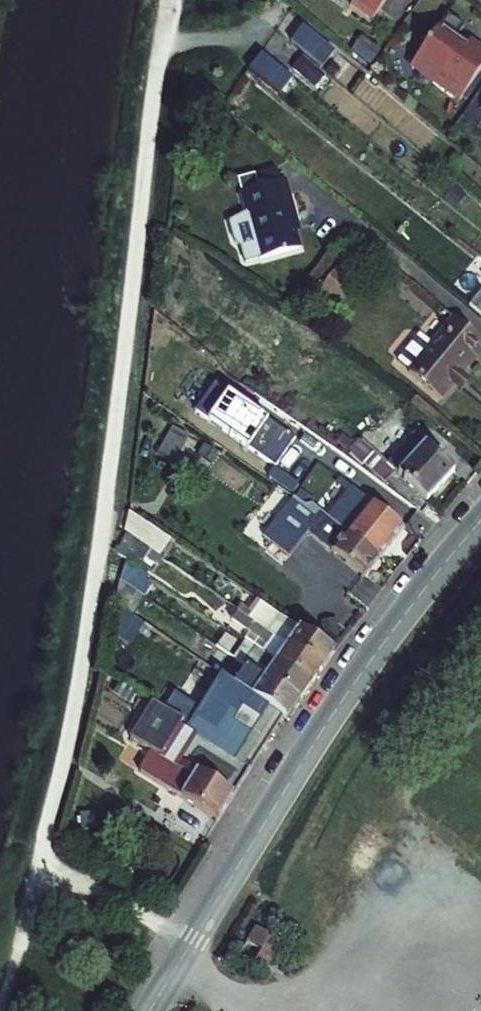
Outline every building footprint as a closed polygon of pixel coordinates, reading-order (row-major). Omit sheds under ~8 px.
[(351,4),(372,19),(386,0),(354,0),(351,4)] [(446,12),(411,63),(459,98),(480,68),(480,49),(468,40),(466,44),(455,38),(463,24),(446,12)] [(360,34),(351,50),(371,63),(381,48),(360,34)] [(303,55),(293,67),(315,85),(325,73),(303,55)] [(276,184),(272,172),(238,181),(242,193),(276,184)] [(255,263),(295,252),(290,235),(284,213),(289,211),(281,182),(276,184),(242,193),(236,195),(242,216),(224,226),(229,245),(236,251),(240,266),(255,262),(255,263)] [(295,234),(289,211),(284,213),(290,235),(295,234)] [(335,297),(350,277),(333,264),(318,283),(335,297)] [(467,305),(480,316),(480,287),(467,305)] [(450,318),(429,345),(417,337),(395,365),(439,397),(463,367),(464,368),(480,347),(480,342),(450,318)] [(294,438),(213,383),(195,411),(275,467),(294,438)] [(357,436),(364,442),(373,432),(366,426),(357,436)] [(373,432),(364,442),(352,458),(361,463),(365,461),(387,479),(395,469),(427,497),(455,466),(414,430),(395,452),(373,432)] [(354,487),(327,518),(377,558),(404,526),(358,491),(354,487)] [(310,500),(299,490),(261,537),(286,556),(306,531),(297,523),(311,506),(308,504),(310,500)] [(306,531),(363,576),(377,558),(327,518),(311,506),(297,523),(306,531)] [(130,559),(115,603),(133,614),(157,578),(146,571),(168,537),(126,507),(123,530),(127,532),(120,554),(130,559)] [(270,629),(323,665),(334,649),(281,613),(270,629)] [(313,680),(323,665),(270,629),(259,645),(313,680)] [(229,630),(220,644),(242,659),(250,645),(229,630)] [(266,658),(258,670),(301,698),(313,680),(259,645),(255,651),(266,658)] [(255,651),(247,662),(258,670),(266,658),(255,651)] [(234,681),(283,713),(288,717),(301,698),(258,670),(247,662),(234,681)] [(250,766),(283,713),(234,681),(221,673),(190,721),(188,725),(250,766)] [(155,700),(137,729),(132,736),(155,749),(164,755),(160,761),(151,756),(142,769),(219,817),(250,766),(188,725),(190,721),(155,700)] [(164,755),(155,749),(151,756),(160,761),(164,755)] [(258,923),(241,952),(264,966),(281,937),(258,923)]
